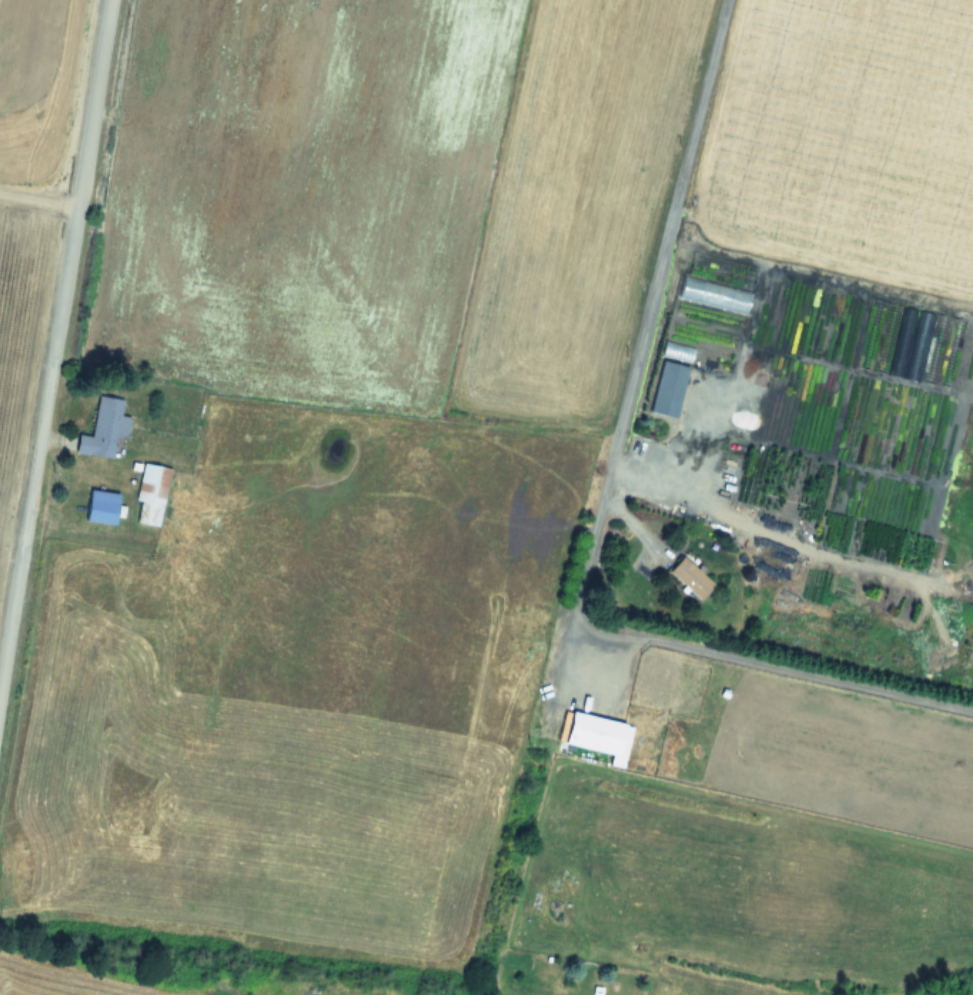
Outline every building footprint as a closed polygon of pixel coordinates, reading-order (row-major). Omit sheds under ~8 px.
[(751,293),(684,275),(679,298),(745,315),(751,293)] [(693,346),(664,342),(663,355),(692,358),(693,346)] [(677,418),(688,365),(661,360),(650,412),(677,418)] [(113,457),(116,435),(127,436),(130,416),(120,415),(123,398),(98,395),(92,436),(78,434),(76,452),(113,457)] [(159,527),(171,468),(144,462),(136,500),(141,501),(136,522),(159,527)] [(119,493),(89,490),(86,521),(116,524),(119,493)] [(699,600),(715,585),(685,555),(669,570),(699,600)] [(609,764),(624,767),(633,723),(572,711),(565,743),(611,752),(609,764)] [(13,879),(13,862),(3,862),(3,879),(13,879)]
